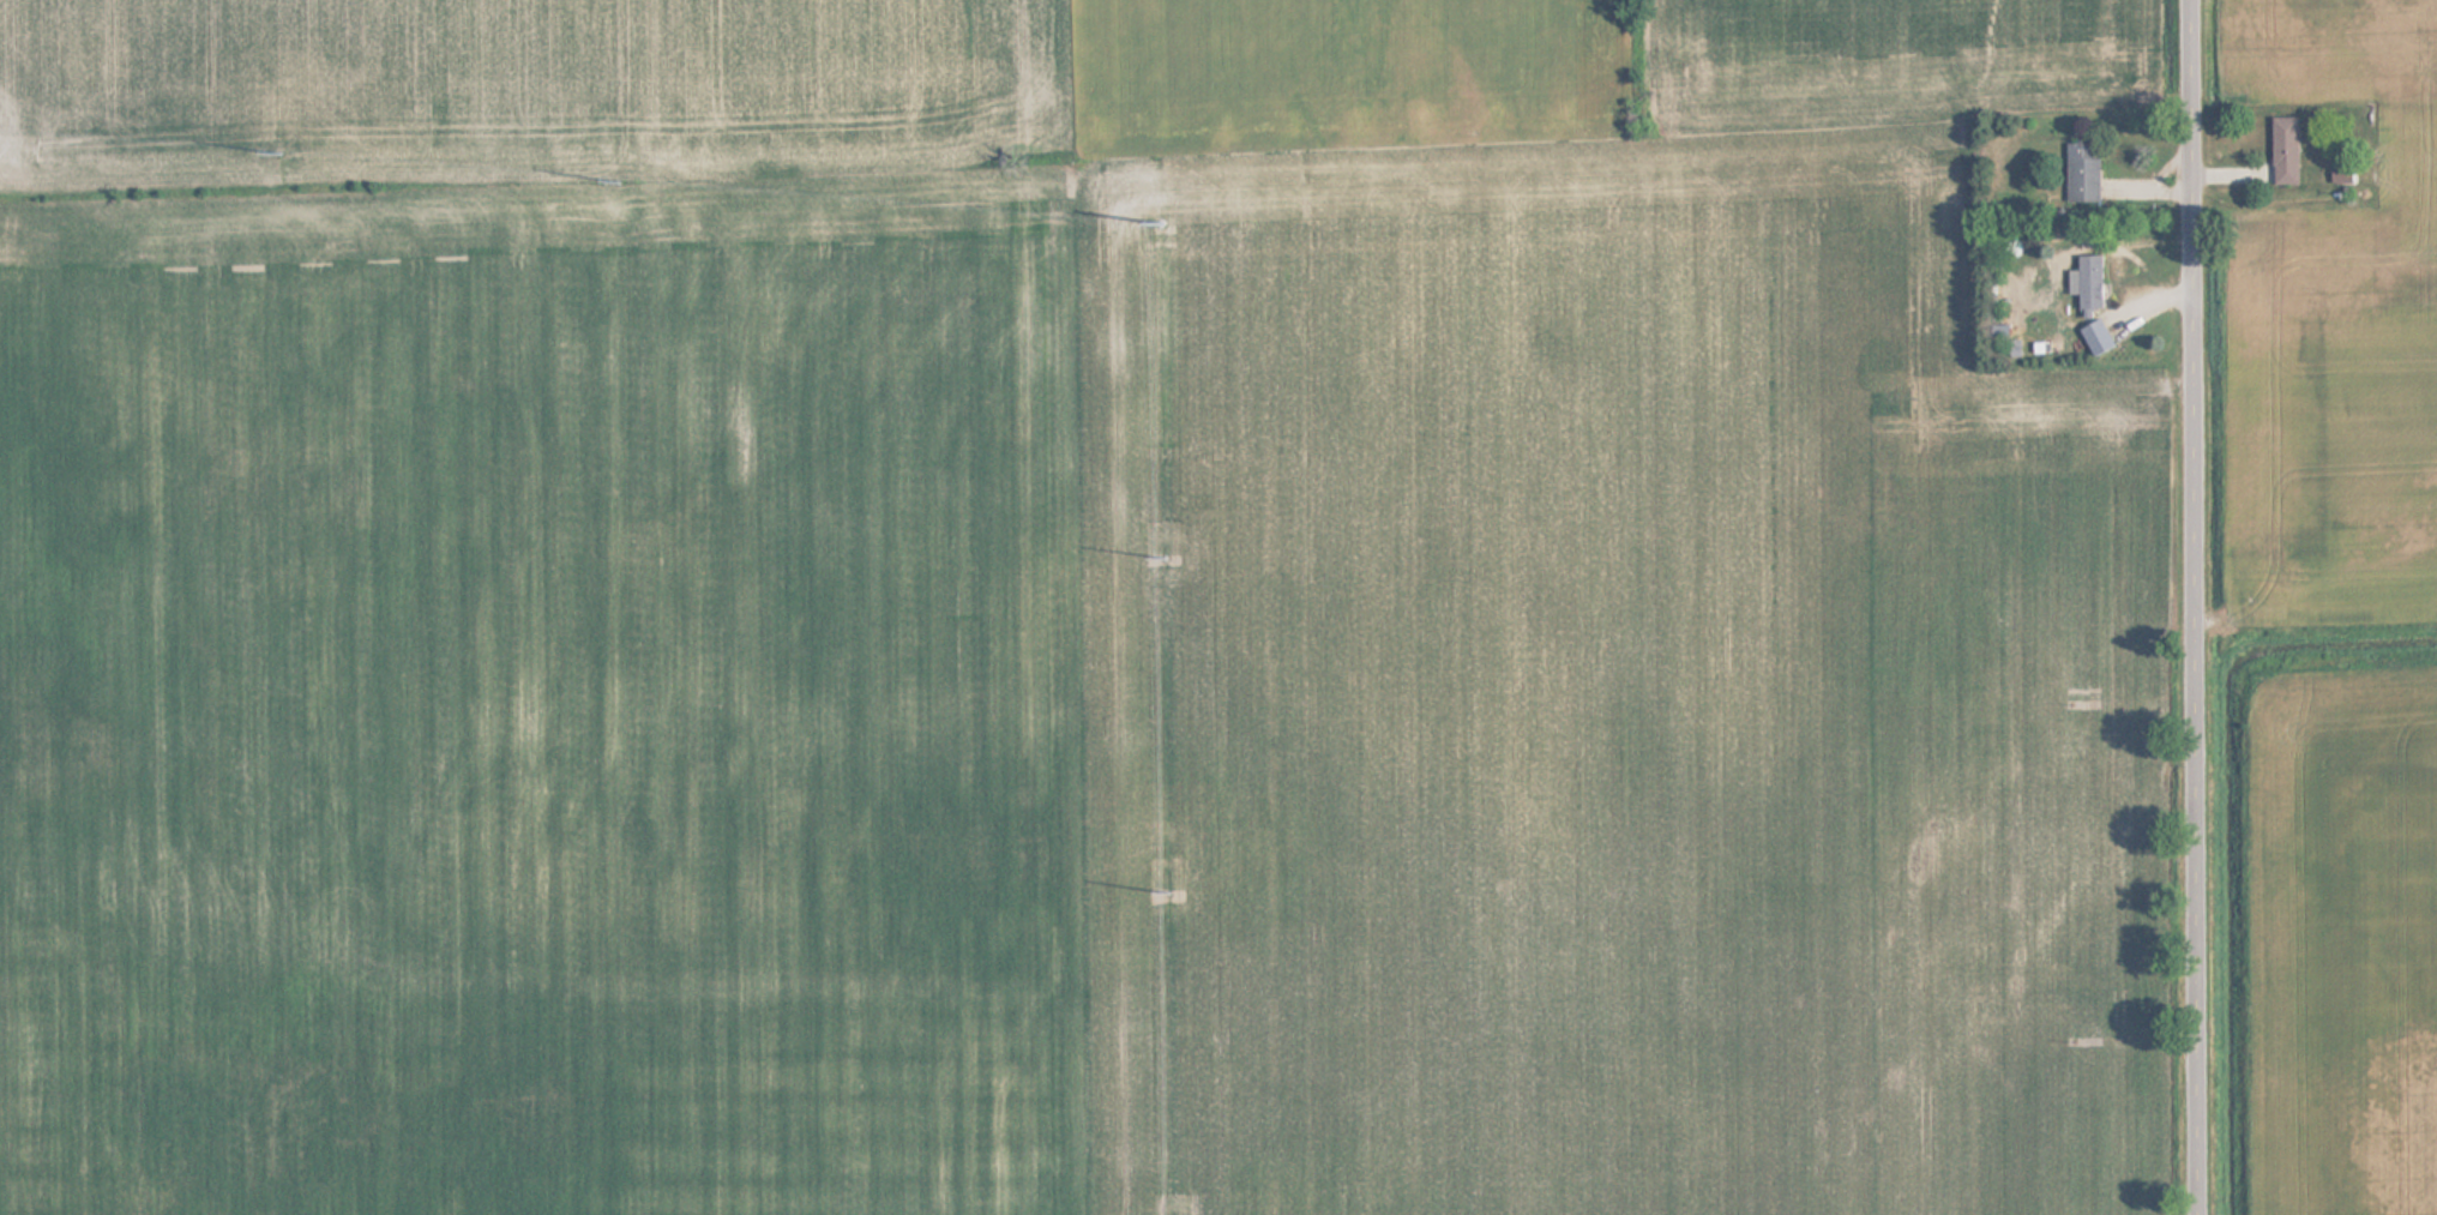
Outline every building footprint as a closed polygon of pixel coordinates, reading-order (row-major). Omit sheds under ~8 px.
[(2296,184),(2296,118),(2270,118),(2270,184),(2296,184)] [(2097,143),(2065,143),(2065,203),(2097,203),(2097,143)] [(2090,318),(2090,307),(2101,307),(2101,255),(2076,255),(2076,318),(2090,318)]
